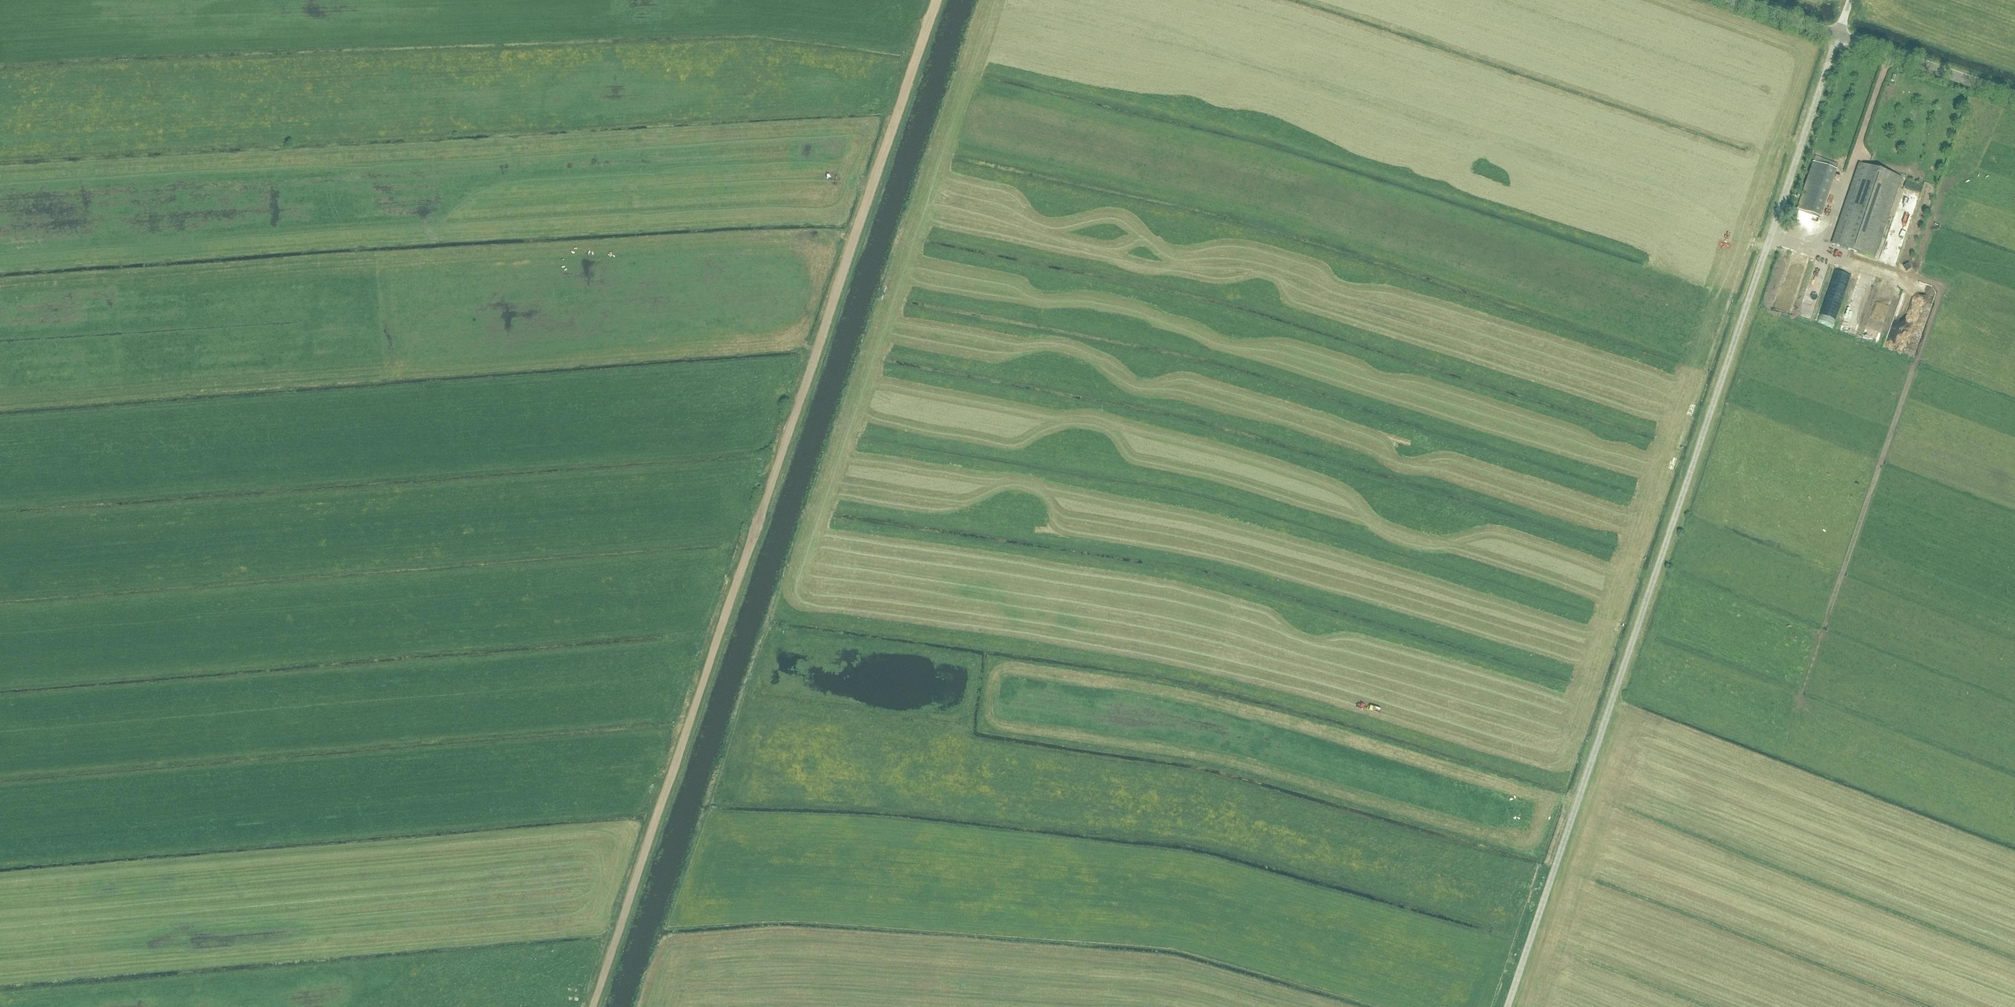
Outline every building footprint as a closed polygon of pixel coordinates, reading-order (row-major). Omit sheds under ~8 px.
[(1820,219),(1836,172),(1813,164),(1797,211),(1820,219)] [(1875,259),(1901,180),(1859,165),(1832,245),(1875,259)] [(1803,299),(1815,304),(1821,287),(1809,283),(1803,299)] [(1824,308),(1837,313),(1842,299),(1828,295),(1824,308)] [(1866,299),(1851,295),(1841,333),(1856,337),(1866,299)] [(1817,326),(1831,330),(1835,318),(1821,314),(1817,326)]
